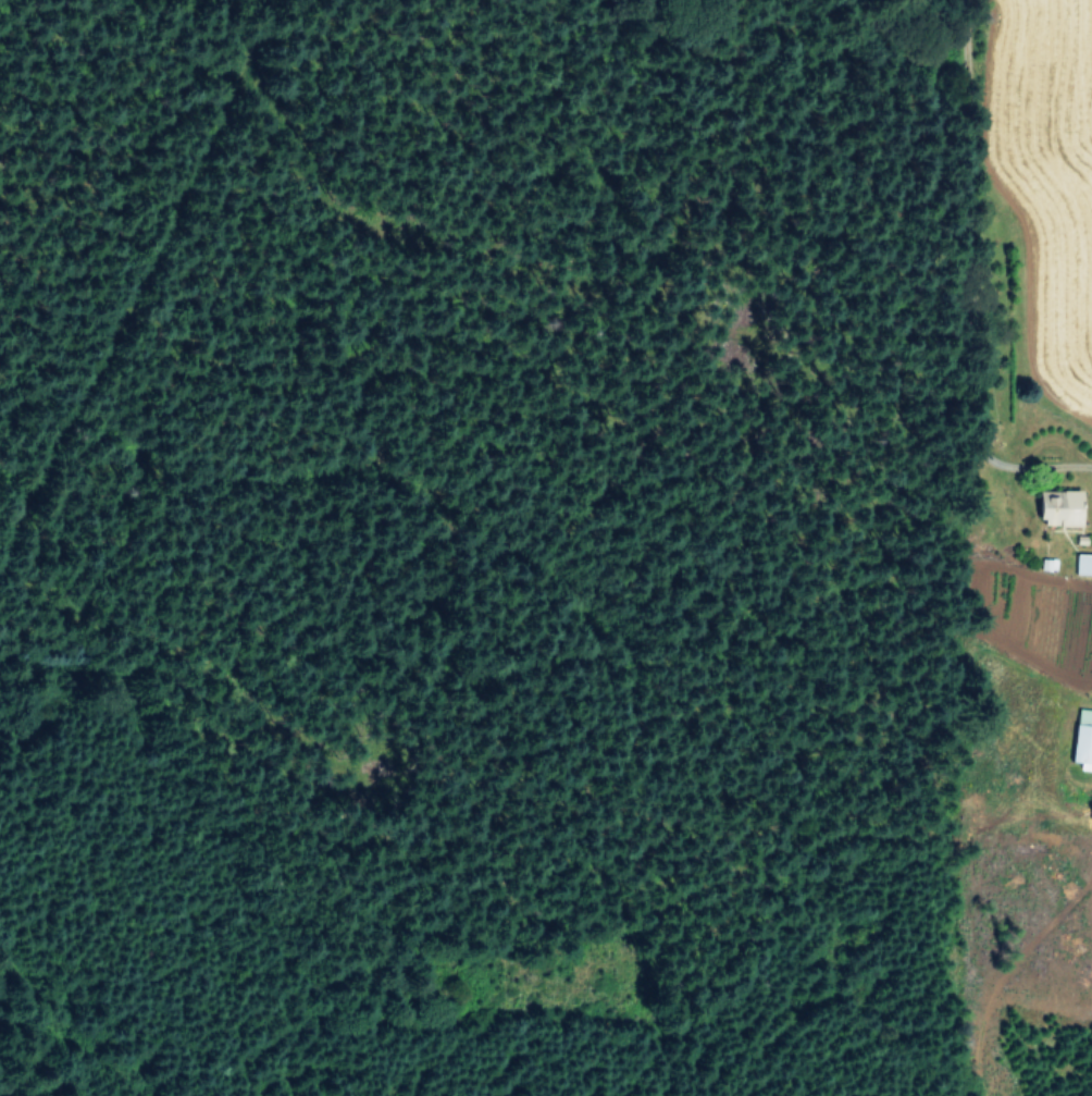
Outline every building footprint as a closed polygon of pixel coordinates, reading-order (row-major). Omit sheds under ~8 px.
[(1091,574),(1091,554),(1075,553),(1075,573),(1091,574)] [(1077,723),(1072,759),(1091,761),(1091,725),(1077,723)]
